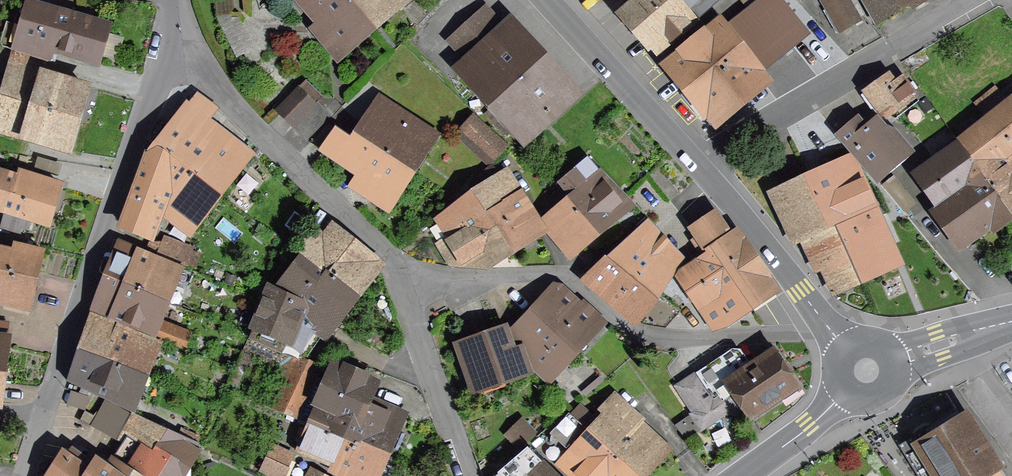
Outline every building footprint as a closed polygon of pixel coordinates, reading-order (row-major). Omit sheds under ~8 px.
[(337,51),(370,23),(351,0),(303,0),(325,25),(319,30),(337,51)] [(370,23),(397,0),(351,0),(370,23)] [(685,15),(703,0),(638,0),(624,13),(659,53),(692,23),(685,15)] [(774,0),(742,0),(754,16),(774,0)] [(837,33),(858,21),(846,0),(825,0),(829,8),(824,11),(837,33)] [(874,22),(913,0),(862,0),(874,22)] [(760,23),(802,73),(825,53),(783,3),(760,23)] [(28,4),(15,50),(17,51),(39,57),(41,49),(71,58),(73,53),(95,59),(104,27),(28,4)] [(466,68),(526,135),(570,94),(510,28),(506,31),(486,9),(452,40),(472,62),(466,68)] [(708,109),(717,120),(764,83),(719,27),(670,67),(705,111),(708,109)] [(47,59),(39,57),(17,51),(4,97),(0,96),(0,132),(67,150),(86,87),(43,74),(47,59)] [(884,114),(895,119),(918,101),(901,77),(891,85),(886,78),(867,91),(884,114)] [(989,120),(960,143),(982,174),(1011,151),(1011,84),(1000,93),(997,89),(977,105),(989,120)] [(298,91),(280,109),(296,124),(313,106),(298,91)] [(213,106),(199,96),(158,147),(215,191),(243,154),(201,121),(213,106)] [(393,128),(372,114),(355,139),(410,170),(432,134),(401,116),(393,128)] [(463,131),(495,160),(506,147),(474,118),(463,131)] [(906,150),(893,134),(884,130),(876,121),(867,130),(858,120),(839,136),(874,177),(906,150)] [(353,181),(388,204),(410,170),(355,139),(339,129),(325,148),(359,172),(353,181)] [(940,204),(982,174),(960,143),(917,173),(940,204)] [(177,215),(189,225),(215,191),(158,147),(144,166),(121,224),(147,234),(158,206),(174,219),(177,215)] [(982,174),(1009,211),(1011,209),(1011,151),(982,174)] [(548,229),(568,253),(630,201),(587,156),(563,178),(566,181),(554,190),(566,204),(548,219),(553,225),(548,229)] [(852,156),(810,176),(811,177),(857,276),(895,259),(861,185),(873,179),(852,156)] [(469,185),(478,196),(505,179),(491,164),(469,185)] [(0,185),(0,207),(46,222),(58,183),(22,171),(19,180),(3,175),(0,185)] [(935,208),(962,245),(1009,211),(982,174),(940,204),(935,208)] [(831,271),(838,285),(857,276),(811,177),(773,194),(794,240),(803,236),(812,256),(814,255),(819,266),(823,265),(827,273),(831,271)] [(506,178),(505,179),(478,196),(511,248),(540,230),(506,178)] [(884,188),(905,212),(915,203),(894,180),(884,188)] [(474,257),(480,267),(511,248),(478,196),(441,220),(453,239),(441,247),(455,268),(474,257)] [(616,225),(627,236),(645,218),(634,207),(616,225)] [(729,274),(749,304),(772,287),(737,235),(731,239),(715,216),(694,229),(700,238),(710,254),(723,278),(729,274)] [(682,257),(652,224),(615,257),(655,290),(682,257)] [(316,234),(300,254),(304,257),(354,293),(377,264),(331,229),(323,240),(316,234)] [(122,242),(107,277),(164,301),(178,266),(122,242)] [(4,304),(25,309),(39,248),(18,243),(15,254),(0,251),(0,300),(4,301),(4,304)] [(167,244),(162,258),(191,270),(196,256),(167,244)] [(680,274),(714,327),(749,304),(729,274),(723,278),(710,254),(680,274)] [(297,315),(321,334),(354,293),(304,257),(277,292),(294,301),(297,315)] [(604,298),(631,320),(655,290),(615,257),(608,263),(606,261),(589,278),(608,293),(604,298)] [(93,311),(150,335),(164,301),(107,277),(93,311)] [(305,358),(321,334),(297,315),(294,301),(277,292),(271,288),(250,338),(281,352),(305,358)] [(600,322),(564,289),(556,288),(549,295),(545,292),(534,304),(538,307),(532,312),(547,326),(550,323),(576,348),(600,322)] [(532,363),(548,378),(576,348),(550,323),(547,326),(532,312),(522,323),(503,333),(506,342),(518,353),(518,354),(524,370),(532,363)] [(157,340),(92,314),(79,350),(144,374),(157,340)] [(163,325),(158,338),(183,348),(188,335),(163,325)] [(463,347),(477,387),(524,370),(518,354),(518,353),(506,342),(503,333),(501,327),(485,333),(487,339),(463,347)] [(68,381),(130,410),(144,374),(79,350),(68,381)] [(702,428),(741,401),(751,416),(796,387),(773,352),(750,367),(739,351),(733,351),(679,387),(696,413),(693,415),(702,428)] [(278,368),(261,404),(297,418),(316,378),(320,370),(297,359),(294,360),(288,372),(278,368)] [(335,366),(328,383),(316,378),(297,418),(311,425),(381,457),(400,414),(369,401),(376,384),(335,366)] [(599,406),(614,386),(598,374),(583,394),(599,406)] [(665,445),(613,396),(584,427),(640,472),(665,445)] [(106,400),(92,425),(117,439),(131,414),(106,400)] [(992,469),(997,466),(993,458),(989,461),(958,411),(901,446),(920,475),(997,475),(992,469)] [(131,413),(131,414),(117,439),(127,445),(119,457),(147,475),(179,475),(195,449),(197,444),(131,413)] [(640,472),(584,427),(568,413),(551,433),(566,447),(572,441),(579,447),(561,467),(570,475),(637,475),(640,472)] [(523,422),(509,436),(520,447),(534,433),(523,422)] [(352,475),(372,475),(381,457),(311,425),(301,448),(347,467),(344,472),(352,475)] [(528,447),(495,475),(556,475),(528,447)] [(262,471),(272,475),(284,475),(287,469),(267,460),(262,471)] [(53,475),(83,475),(62,462),(53,475)] [(113,462),(108,471),(96,463),(88,475),(134,475),(113,462)]
